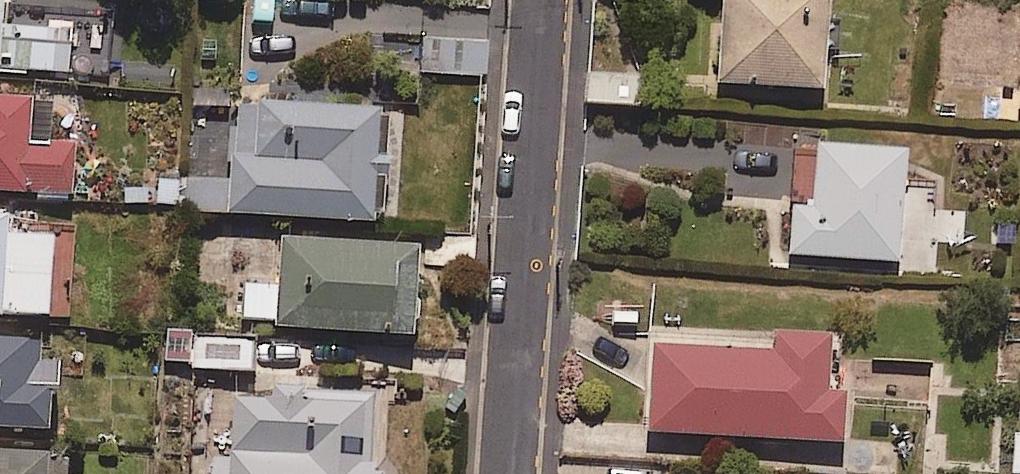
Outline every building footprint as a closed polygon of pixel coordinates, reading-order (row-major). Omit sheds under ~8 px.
[(114,78),(115,9),(4,7),(4,0),(0,0),(0,76),(114,78)] [(826,90),(831,0),(724,0),(719,85),(826,90)] [(488,40),(434,38),(433,71),(487,74),(488,40)] [(642,78),(592,76),(591,106),(641,108),(642,78)] [(390,112),(240,103),(236,181),(198,179),(196,213),(384,224),(390,112)] [(0,106),(0,194),(74,196),(75,148),(29,146),(30,107),(0,106)] [(907,154),(819,149),(815,210),(794,209),(791,256),(900,263),(907,154)] [(0,220),(0,317),(50,319),(54,239),(6,237),(7,220),(0,220)] [(421,248),(279,238),(276,288),(244,286),(241,325),(414,338),(421,248)] [(254,371),(254,334),(203,335),(204,371),(254,371)] [(52,431),(52,399),(61,399),(61,367),(38,366),(38,337),(0,337),(0,431),(52,431)] [(776,337),(774,356),(654,349),(649,433),(845,445),(847,395),(829,394),(832,341),(776,337)] [(270,385),(269,401),(235,400),(232,462),(200,460),(200,473),(373,473),(376,390),(270,385)] [(0,453),(0,473),(68,473),(69,458),(0,453)]
